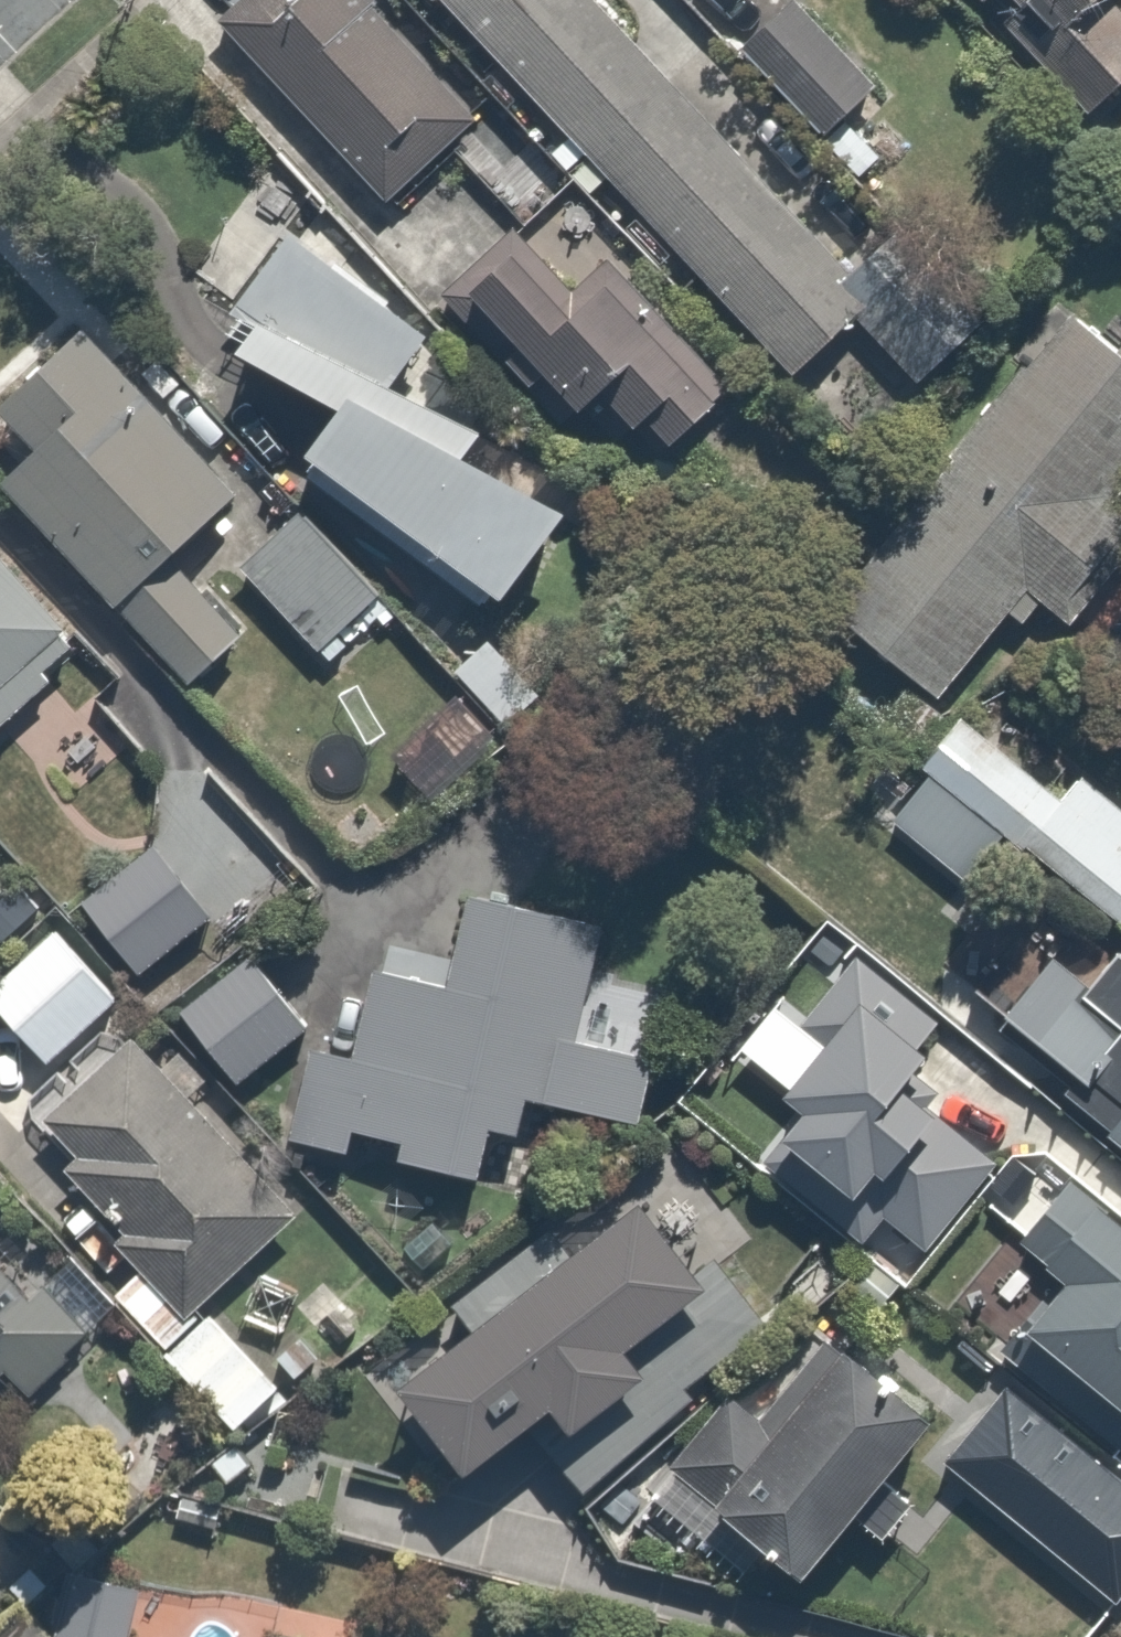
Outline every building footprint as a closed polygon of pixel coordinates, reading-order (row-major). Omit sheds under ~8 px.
[(214,31),(394,206),(492,105),(384,0),(244,0),(214,31)] [(641,0),(442,0),(802,386),(886,307),(789,203),(811,183),(641,0)] [(734,48),(836,156),(894,101),(798,0),(785,0),(734,48)] [(1053,31),(1037,46),(1115,127),(1120,121),(1120,0),(1024,0),(1053,31)] [(551,197),(446,292),(583,445),(624,408),(681,471),(745,413),(551,197)] [(444,346),(291,250),(224,355),(354,437),(325,484),(536,617),(584,541),(473,471),(488,447),(411,399),(444,346)] [(950,454),(969,473),(834,609),(914,688),(876,727),(918,769),(952,735),(938,721),(1045,614),(1061,630),(1114,577),(1079,542),(1120,500),(1120,357),(1118,360),(1081,323),(950,454)] [(101,337),(13,416),(51,459),(12,494),(216,722),(284,661),(206,574),(266,521),(101,337)] [(311,505),(237,572),(323,666),(396,599),(311,505)] [(0,546),(0,726),(90,639),(0,546)] [(546,694),(494,639),(455,675),(507,730),(546,694)] [(1095,971),(1120,937),(1120,807),(1079,775),(1061,799),(965,726),(894,820),(1000,905),(1095,971)] [(164,846),(83,903),(137,981),(219,923),(164,846)] [(321,1052),(299,1151),(350,1163),(355,1143),(407,1155),(402,1176),(489,1195),(500,1145),(527,1151),(536,1113),(642,1137),(656,1073),(630,1067),(643,1012),(587,999),(603,930),(476,902),(454,999),(376,982),(359,1060),(321,1052)] [(860,961),(806,1036),(837,1058),(794,1118),(821,1138),(802,1165),(853,1202),(836,1226),(899,1271),(923,1237),(953,1259),(1020,1166),(938,1107),(962,1074),(936,1055),(954,1029),(860,961)] [(1011,1032),(1082,1094),(1076,1102),(1120,1141),(1120,961),(1092,994),(1065,970),(1011,1032)] [(82,1028),(16,1090),(87,1166),(62,1189),(148,1281),(122,1305),(171,1357),(306,1231),(137,1052),(120,1069),(82,1028)] [(1112,1156),(1120,1164),(1120,1146),(1112,1156)] [(489,1501),(555,1455),(588,1501),(710,1415),(696,1396),(756,1354),(661,1219),(647,1230),(582,1275),(555,1236),(454,1307),(489,1356),(420,1404),(489,1501)] [(2,1418),(116,1303),(74,1261),(37,1299),(0,1262),(0,1416),(2,1418)] [(220,1321),(171,1367),(239,1442),(289,1396),(220,1321)] [(684,1474),(650,1507),(683,1541),(713,1513),(794,1596),(938,1455),(860,1375),(829,1405),(801,1376),(753,1423),(736,1405),(675,1465),(684,1474)] [(253,1434),(202,1470),(223,1501),(275,1466),(253,1434)] [(67,1574),(52,1636),(129,1636),(140,1593),(67,1574)] [(0,1631),(0,1636),(44,1636),(23,1613),(0,1631)]
